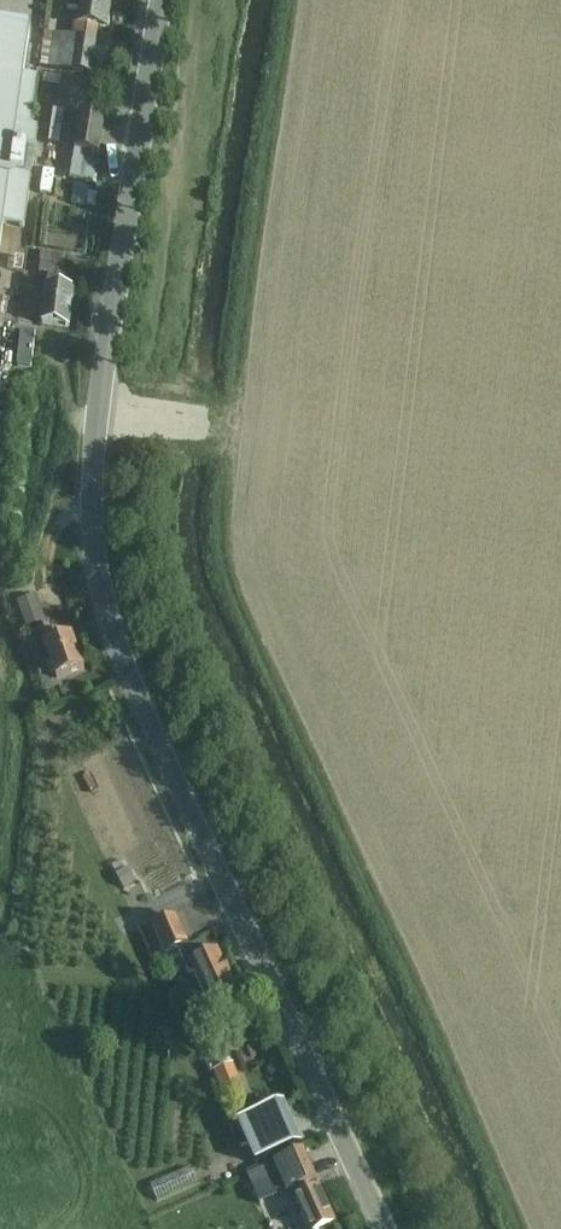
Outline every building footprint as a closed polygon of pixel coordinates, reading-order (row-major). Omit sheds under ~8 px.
[(109,17),(111,0),(67,0),(66,10),(78,11),(76,24),(74,23),(72,36),(44,33),(40,67),(91,74),(98,28),(107,29),(109,17)] [(36,76),(24,74),(30,31),(0,27),(0,256),(4,223),(25,227),(38,128),(30,128),(36,76)] [(47,142),(45,164),(58,165),(61,143),(60,143),(64,111),(52,110),(48,142),(47,142)] [(99,155),(105,117),(81,112),(75,151),(70,179),(93,183),(98,155),(99,155)] [(88,191),(86,205),(95,207),(97,193),(88,191)] [(70,326),(75,288),(61,287),(63,276),(65,255),(41,252),(38,273),(48,273),(42,323),(70,326)] [(20,331),(16,366),(30,368),(31,366),(34,332),(25,331),(20,331)] [(28,626),(46,619),(37,594),(19,601),(28,626)] [(55,640),(49,625),(39,629),(56,678),(84,668),(72,634),(55,640)] [(172,918),(154,926),(160,939),(166,952),(178,947),(180,951),(189,973),(193,971),(207,1002),(225,994),(234,990),(217,952),(212,954),(206,940),(191,946),(189,942),(177,916),(172,918)] [(227,1053),(205,1062),(209,1073),(214,1071),(232,1064),(227,1053)] [(226,1104),(247,1096),(234,1063),(232,1064),(214,1071),(226,1104)] [(257,1163),(302,1142),(284,1104),(239,1124),(257,1163)] [(274,1163),(274,1165),(280,1177),(286,1191),(287,1192),(292,1189),(294,1193),(295,1195),(310,1228),(320,1228),(336,1222),(319,1184),(317,1178),(318,1178),(317,1177),(305,1149),(274,1163)]
